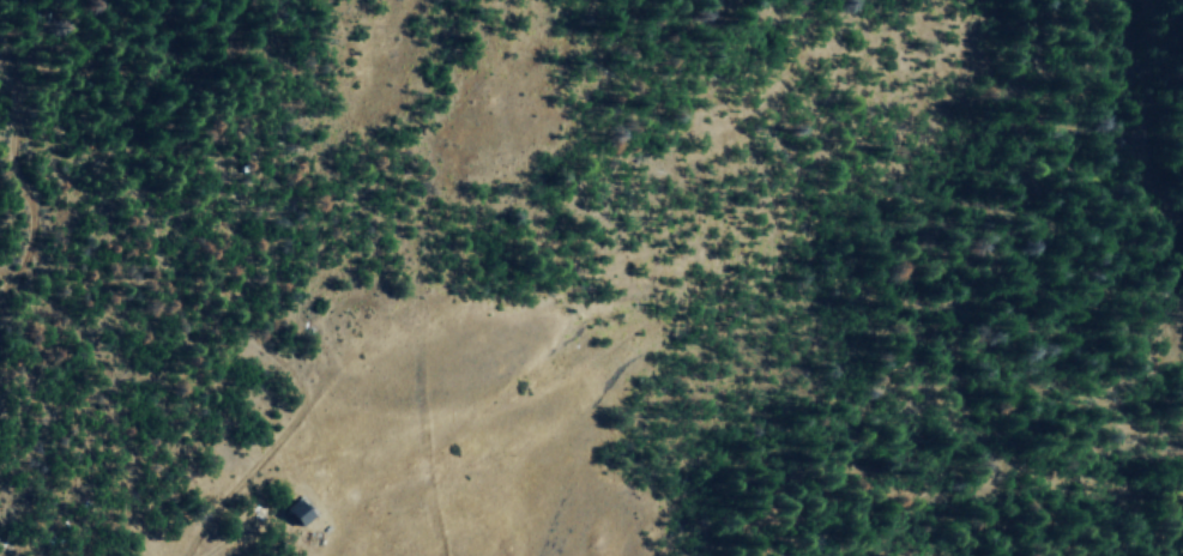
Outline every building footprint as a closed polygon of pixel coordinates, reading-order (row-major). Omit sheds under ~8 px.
[(286,508),(304,525),(315,513),(298,496),(286,508)]
